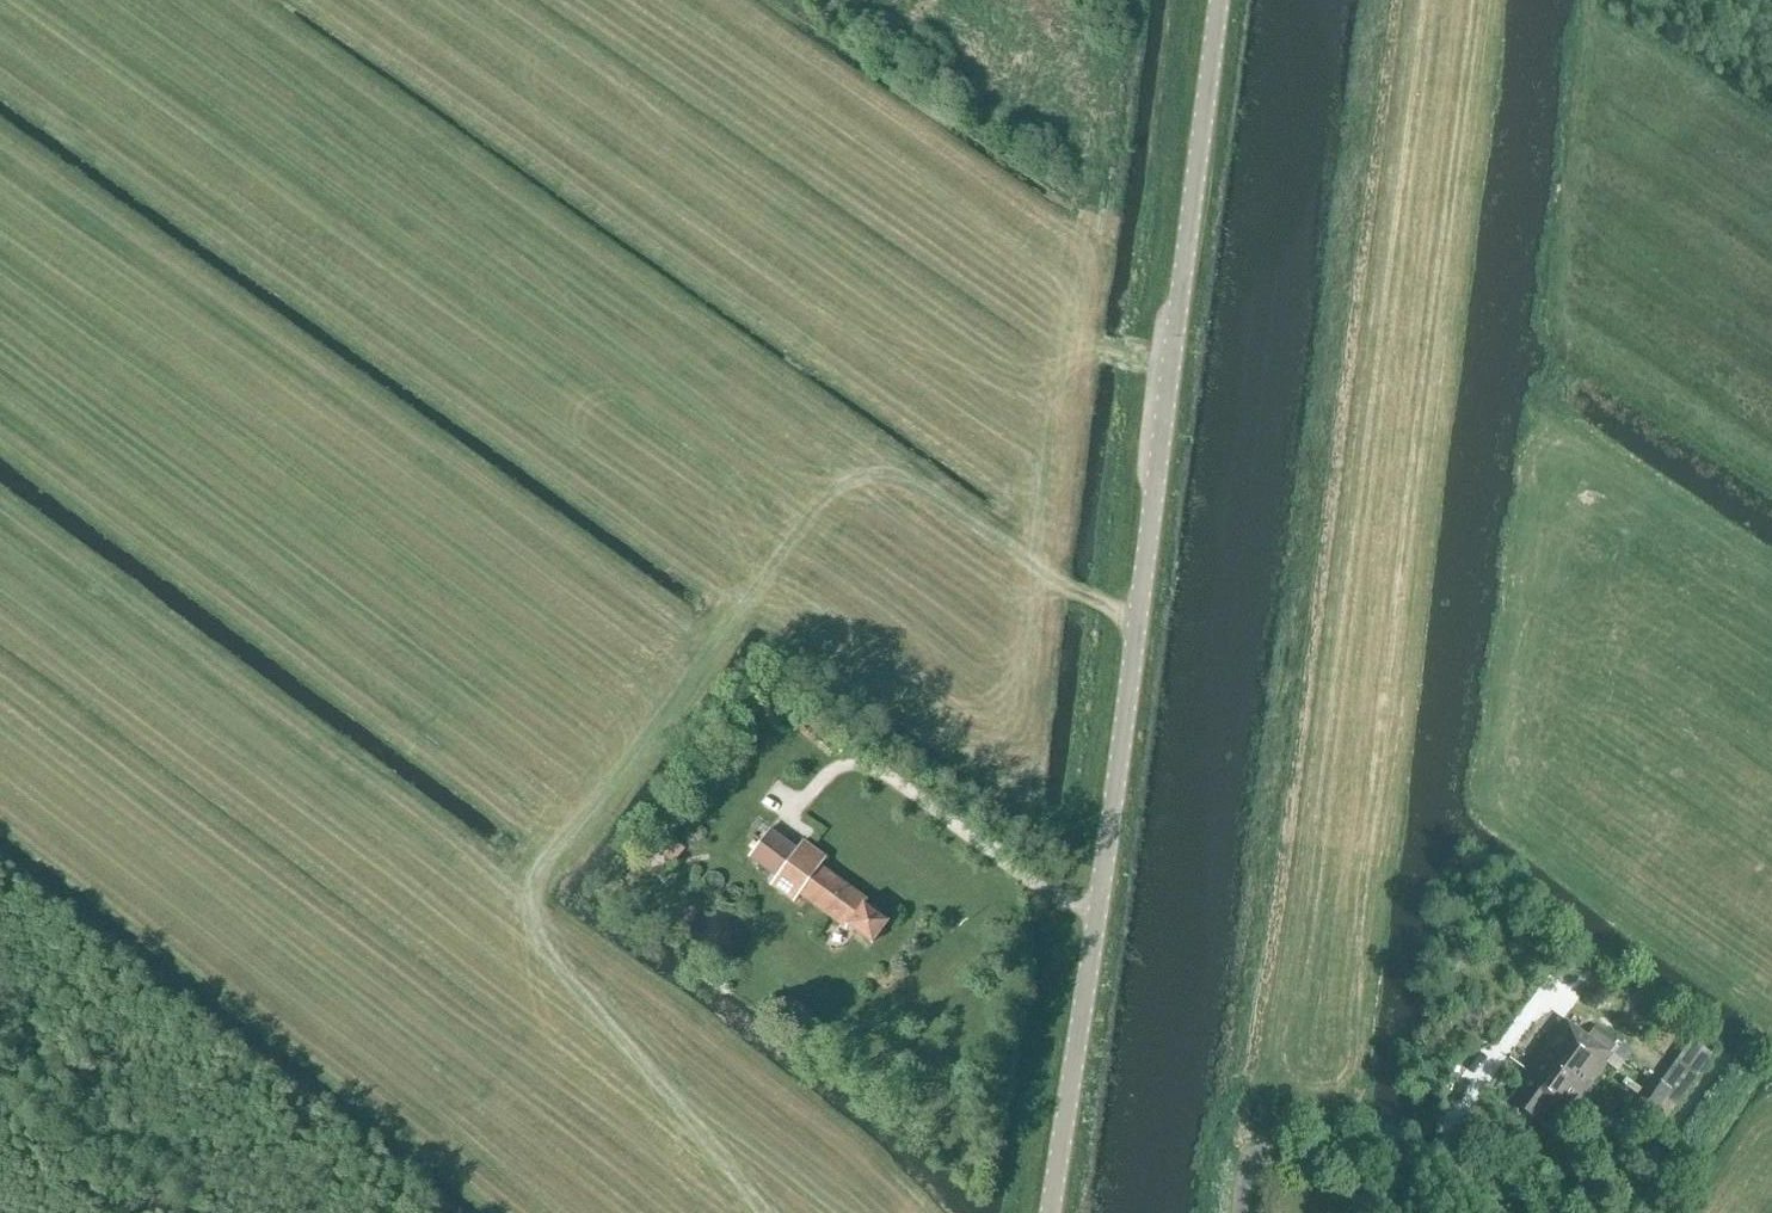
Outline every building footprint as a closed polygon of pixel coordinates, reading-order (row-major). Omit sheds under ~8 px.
[(871,943),(888,920),(864,903),(866,900),(820,865),(825,858),(802,841),(797,849),(769,829),(749,857),(772,873),(767,880),(772,883),(770,885),(793,901),(799,894),(846,928),(848,926),(871,943)] [(672,864),(686,848),(669,833),(655,849),(672,864)] [(1611,1054),(1586,1036),(1563,1019),(1525,1070),(1529,1073),(1509,1099),(1538,1120),(1547,1108),(1563,1119),(1611,1054)] [(1699,1072),(1711,1054),(1701,1047),(1689,1066),(1699,1072)] [(1649,1118),(1650,1118),(1658,1124),(1695,1073),(1676,1058),(1660,1081),(1650,1075),(1629,1104),(1649,1118)]
